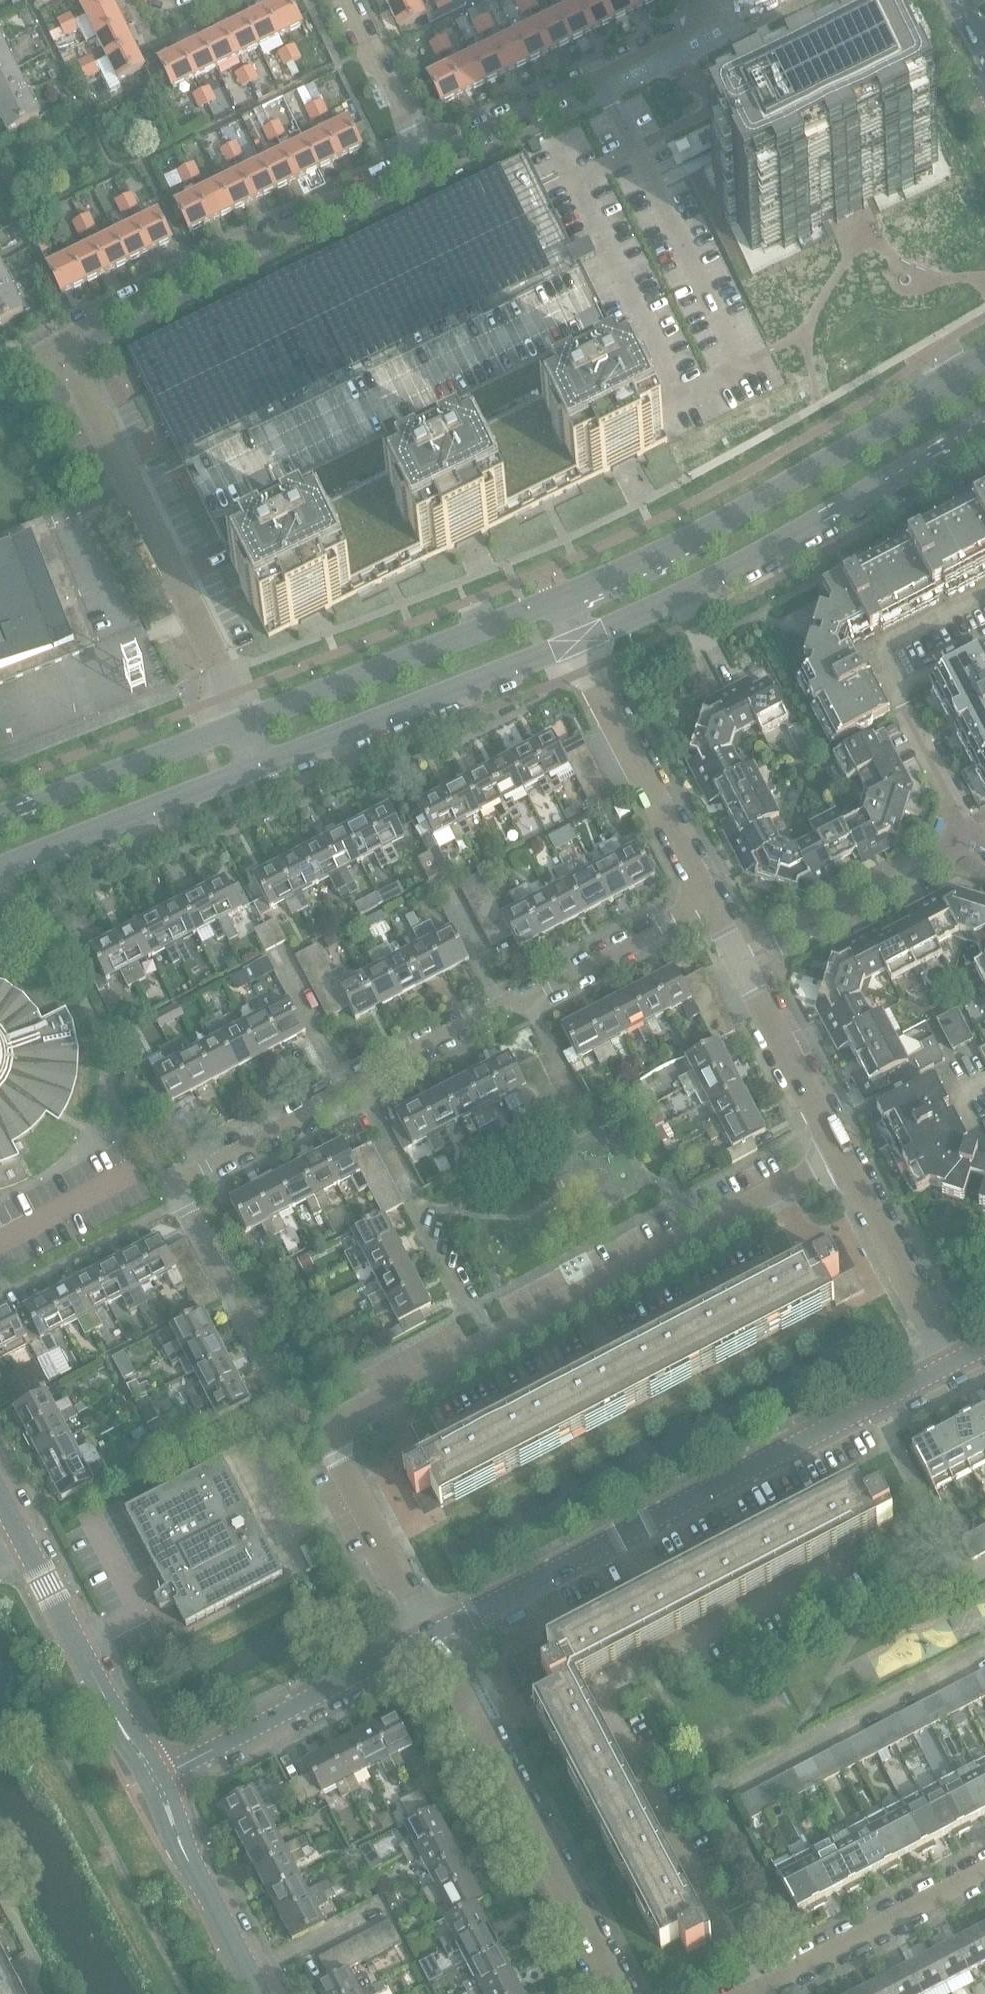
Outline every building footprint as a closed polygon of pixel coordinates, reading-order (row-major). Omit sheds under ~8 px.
[(87,16),(113,3),(111,0),(79,0),(87,16)] [(302,26),(290,0),(283,0),(267,8),(281,37),(302,26)] [(389,7),(400,30),(425,17),(417,0),(404,0),(389,7)] [(435,13),(438,19),(462,7),(465,1),(464,0),(449,0),(451,5),(438,11),(435,13)] [(438,11),(451,5),(449,0),(441,0),(435,3),(438,11)] [(525,0),(520,0),(517,2),(523,14),(530,10),(525,0)] [(530,10),(538,7),(534,0),(525,0),(530,10)] [(579,2),(593,31),(614,21),(604,0),(584,0),(579,2)] [(614,21),(636,10),(630,0),(604,0),(614,21)] [(636,10),(657,0),(630,0),(636,10)] [(579,2),(557,13),(571,42),(593,31),(579,2)] [(87,16),(97,38),(124,25),(113,3),(87,16)] [(260,47),(281,37),(267,8),(246,19),(260,47)] [(61,28),(75,22),(70,13),(57,20),(61,28)] [(557,13),(536,23),(550,52),(571,42),(557,13)] [(481,19),(487,32),(495,28),(489,16),(481,19)] [(238,58),(260,47),(246,19),(224,29),(238,58)] [(487,32),(481,19),(474,23),(480,35),(487,32)] [(75,22),(61,28),(65,36),(65,37),(79,31),(75,22)] [(536,23),(514,34),(528,63),(550,52),(536,23)] [(97,38),(108,59),(134,46),(124,25),(97,38)] [(61,28),(50,34),(53,42),(65,36),(61,28)] [(217,69),(238,58),(224,29),(203,40),(217,69)] [(514,34),(493,44),(507,73),(528,63),(514,34)] [(439,40),(444,53),(452,49),(446,37),(439,40)] [(0,39),(0,78),(15,70),(0,39)] [(195,79),(217,69),(203,40),(181,50),(195,79)] [(444,53),(439,40),(431,44),(437,56),(444,53)] [(493,44),(472,55),(486,83),(507,73),(493,44)] [(134,46),(108,59),(118,81),(145,68),(134,46)] [(287,50),(293,63),(301,59),(294,46),(287,50)] [(195,79),(181,50),(159,61),(173,90),(195,79)] [(293,63),(287,50),(279,54),(285,67),(293,63)] [(472,55),(451,65),(465,94),(486,83),(472,55)] [(82,71),(96,65),(91,56),(78,63),(82,71)] [(900,56),(802,104),(783,113),(784,115),(790,128),(689,177),(720,240),(731,264),(741,259),(754,274),(767,267),(839,234),(851,226),(874,215),(938,183),(955,175),(938,137),(900,56)] [(82,71),(78,63),(67,69),(71,77),(82,71)] [(96,65),(82,71),(86,80),(100,73),(96,65)] [(465,94),(451,65),(428,76),(442,105),(465,94)] [(47,70),(53,81),(62,77),(56,66),(47,70)] [(244,71),(251,84),(258,80),(252,67),(244,71)] [(9,132),(39,117),(15,70),(0,78),(0,115),(9,132)] [(251,84),(244,71),(237,74),(243,87),(251,84)] [(202,92),(208,105),(215,101),(209,88),(202,92)] [(208,105),(202,92),(194,95),(200,108),(208,105)] [(314,106),(320,119),(328,115),(322,102),(314,106)] [(320,119),(314,106),(307,109),(313,122),(320,119)] [(348,119),(326,130),(341,159),(362,148),(348,119)] [(272,127),(278,139),(285,136),(279,123),(272,127)] [(278,139),(272,127),(264,130),(270,143),(278,139)] [(326,130),(305,141),(319,169),(341,159),(326,130)] [(305,141),(283,151),(298,180),(319,169),(305,141)] [(229,147),(235,160),(243,156),(236,143),(229,147)] [(235,160),(229,147),(221,151),(227,164),(235,160)] [(283,151),(262,162),(277,190),(298,180),(283,151)] [(185,467),(185,466),(583,271),(581,268),(582,268),(580,264),(596,256),(590,245),(574,253),(526,154),(127,350),(185,467)] [(262,162),(241,172),(255,201),(277,190),(262,162)] [(187,168),(193,181),(200,178),(194,165),(187,168)] [(193,181),(187,168),(179,172),(185,185),(193,181)] [(241,172),(220,183),(234,211),(255,201),(241,172)] [(220,183),(198,193),(212,222),(234,211),(220,183)] [(212,222),(198,193),(176,204),(190,232),(212,222)] [(125,198),(131,211),(138,208),(132,195),(125,198)] [(131,211),(125,198),(117,202),(123,215),(131,211)] [(137,224),(150,252),(172,241),(158,213),(137,224)] [(82,219),(88,232),(95,228),(89,216),(82,219)] [(88,232),(82,219),(74,223),(80,236),(88,232)] [(137,224),(115,234),(129,262),(150,252),(137,224)] [(17,227),(11,230),(15,236),(20,233),(17,227)] [(115,234),(94,245),(107,273),(129,262),(115,234)] [(36,241),(42,254),(51,250),(45,237),(36,241)] [(94,245),(72,255),(86,283),(107,273),(94,245)] [(72,255),(48,267),(62,295),(86,283),(72,255)] [(24,314),(0,265),(0,325),(24,314)] [(627,367),(630,366),(582,268),(581,268),(583,271),(185,466),(185,467),(231,562),(234,560),(245,583),(272,569),(264,553),(285,543),(283,539),(294,533),(301,547),(303,547),(306,553),(325,544),(398,508),(428,493),(420,476),(441,466),(439,462),(450,456),(457,471),(459,470),(462,476),(485,465),(552,432),(578,420),(574,413),(576,413),(569,398),(580,392),(582,397),(603,386),(611,403),(638,390),(627,367)] [(234,560),(231,562),(242,584),(269,638),(299,623),(300,625),(325,612),(325,610),(351,597),(424,561),(455,546),(456,548),(482,535),(481,534),(511,519),(579,485),(611,469),(612,471),(638,459),(637,457),(667,442),(641,388),(630,366),(627,367),(638,390),(611,403),(603,386),(582,397),(580,392),(569,398),(576,413),(574,413),(578,420),(552,432),(485,465),(462,476),(459,470),(457,471),(450,456),(439,462),(441,466),(420,476),(428,493),(398,508),(325,544),(306,553),(303,547),(301,547),(294,533),(283,539),(285,543),(264,553),(272,569),(245,583),(234,560)] [(984,504),(982,500),(970,507),(972,510),(955,519),(919,538),(917,535),(905,541),(907,545),(891,553),(854,572),(852,568),(841,574),(843,578),(824,588),(833,604),(830,612),(822,609),(821,613),(820,612),(815,627),(814,631),(818,632),(816,640),(812,639),(811,642),(806,656),(805,660),(814,663),(811,670),(800,676),(810,696),(811,696),(816,705),(815,705),(834,743),(872,723),(890,714),(871,678),(874,676),(868,664),(861,668),(860,668),(850,650),(848,651),(847,650),(849,642),(851,641),(853,645),(862,641),(863,643),(874,637),(872,632),(881,627),(883,632),(922,612),(939,603),(937,598),(945,593),(948,599),(984,579),(984,504)] [(95,647),(45,519),(0,537),(0,685),(95,647)] [(974,659),(969,657),(958,663),(956,669),(934,680),(935,681),(933,688),(947,715),(953,717),(954,718),(955,718),(960,726),(959,727),(960,728),(957,734),(971,762),(978,763),(980,765),(977,772),(984,788),(984,654),(974,659)] [(748,680),(738,685),(726,691),(738,713),(749,708),(758,725),(758,724),(763,734),(786,723),(790,730),(792,729),(792,728),(768,683),(754,690),(748,680)] [(697,732),(732,743),(734,736),(758,725),(749,708),(738,713),(726,691),(707,701),(713,712),(710,713),(703,711),(697,732)] [(811,748),(799,724),(792,728),(792,729),(790,730),(788,731),(799,754),(811,748)] [(732,743),(697,732),(690,753),(697,755),(698,758),(688,763),(698,782),(720,771),(725,782),(754,767),(753,767),(742,772),(732,754),(730,750),(732,743)] [(530,746),(555,792),(563,787),(555,773),(570,766),(565,757),(560,747),(553,734),(549,736),(547,733),(536,739),(538,742),(530,746)] [(581,736),(560,747),(565,757),(586,746),(581,736)] [(890,745),(887,747),(880,751),(872,736),(833,756),(827,759),(828,763),(836,759),(847,781),(858,776),(874,767),(880,778),(902,767),(890,745)] [(507,758),(524,790),(538,783),(546,797),(555,792),(530,746),(527,748),(525,745),(514,750),(515,754),(507,758)] [(586,746),(565,757),(570,766),(571,767),(592,757),(586,746)] [(485,770),(509,816),(513,822),(521,818),(518,811),(510,797),(524,790),(507,758),(504,760),(502,756),(491,762),(493,765),(485,770)] [(592,757),(571,767),(576,778),(597,767),(592,757)] [(597,767),(576,778),(582,788),(602,777),(597,767)] [(709,804),(713,802),(720,799),(727,813),(773,788),(772,786),(765,789),(754,767),(725,782),(720,771),(698,782),(709,804)] [(868,806),(903,817),(909,797),(902,794),(901,792),(912,786),(902,767),(880,778),(874,767),(858,776),(870,800),(868,806)] [(463,781),(480,813),(494,806),(501,820),(509,816),(485,770),(482,771),(480,768),(469,774),(471,777),(463,781)] [(602,777),(582,788),(587,798),(608,787),(602,777)] [(441,793),(465,839),(473,835),(466,821),(480,813),(463,781),(460,783),(458,779),(447,785),(448,789),(441,793)] [(592,808),(613,797),(608,787),(587,798),(592,808)] [(724,832),(729,842),(735,854),(757,843),(752,832),(768,823),(779,817),(768,795),(774,791),(773,788),(727,813),(734,826),(724,832)] [(797,807),(801,793),(791,790),(787,804),(797,807)] [(465,839),(441,793),(437,795),(435,791),(424,797),(426,800),(417,805),(432,833),(421,839),(429,854),(440,875),(450,869),(440,849),(455,842),(456,844),(465,839)] [(366,818),(390,864),(400,859),(391,841),(404,834),(389,806),(385,808),(383,805),(372,811),(374,814),(366,818)] [(579,813),(574,805),(566,810),(570,818),(579,813)] [(903,817),(868,806),(865,813),(843,824),(838,814),(837,815),(851,842),(862,836),(873,858),(892,848),(887,837),(890,836),(896,838),(903,817)] [(812,827),(817,838),(826,855),(815,861),(826,883),(838,877),(832,866),(856,853),(861,864),(873,858),(862,836),(851,842),(837,815),(815,826),(811,819),(809,820),(812,827)] [(345,829),(359,857),(372,851),(382,869),(390,864),(366,818),(363,820),(361,817),(350,822),(352,826),(345,829)] [(776,884),(787,848),(780,846),(768,823),(752,832),(757,843),(735,854),(745,873),(756,868),(757,870),(755,877),(776,884)] [(359,857),(345,829),(340,832),(339,828),(327,834),(329,837),(322,841),(347,887),(355,883),(345,865),(359,857)] [(650,844),(644,834),(635,839),(638,846),(640,849),(650,844)] [(787,848),(776,884),(794,889),(797,890),(799,883),(801,882),(807,893),(826,883),(815,861),(826,855),(817,838),(794,850),(787,848)] [(608,844),(632,890),(655,878),(638,846),(625,853),(617,839),(608,844)] [(300,853),(315,881),(328,874),(341,898),(348,895),(345,888),(347,887),(322,841),(318,843),(316,840),(305,846),(307,849),(300,853)] [(632,890),(608,844),(600,848),(607,863),(594,870),(610,901),(632,890)] [(277,865),(301,911),(310,906),(301,888),(315,881),(300,853),(296,855),(294,851),(283,857),(285,861),(277,865)] [(440,875),(429,854),(418,859),(429,880),(440,875)] [(568,854),(559,859),(563,867),(572,863),(568,854)] [(301,911),(277,865),(273,867),(272,863),(260,869),(262,872),(253,877),(264,898),(253,904),(257,911),(259,915),(270,910),(268,906),(282,898),(292,916),(301,911)] [(610,901),(594,870),(580,877),(572,863),(563,867),(587,913),(610,901)] [(587,913),(563,867),(554,872),(562,886),(549,893),(565,924),(587,913)] [(481,875),(460,887),(464,896),(486,884),(481,875)] [(202,891),(226,937),(229,942),(238,938),(227,918),(250,907),(239,885),(231,889),(225,878),(221,881),(219,877),(208,883),(210,886),(202,891)] [(404,894),(398,882),(387,887),(393,899),(404,894)] [(470,906),(491,895),(486,884),(464,896),(470,906)] [(565,924),(549,893),(535,900),(527,886),(519,890),(543,936),(565,924)] [(431,888),(421,893),(424,900),(434,894),(431,888)] [(180,902),(197,935),(210,927),(218,941),(226,937),(202,891),(199,892),(197,889),(186,895),(188,898),(180,902)] [(543,936),(519,890),(510,895),(518,909),(503,917),(507,925),(512,936),(519,949),(543,936)] [(966,934),(977,899),(957,893),(955,900),(952,901),(946,891),(927,900),(938,922),(927,928),(942,956),(942,955),(937,944),(950,937),(960,932),(966,934)] [(475,916),(496,905),(491,895),(470,906),(475,916)] [(966,934),(974,936),(984,958),(984,902),(977,899),(966,934)] [(157,914),(182,961),(185,967),(194,962),(191,956),(183,943),(197,935),(180,902),(177,904),(175,900),(164,906),(165,910),(157,914)] [(905,912),(907,916),(910,923),(897,930),(920,975),(923,974),(919,967),(942,956),(927,928),(938,922),(927,900),(905,912)] [(496,905),(475,916),(480,926),(502,915),(496,905)] [(135,925),(153,958),(165,952),(173,966),(182,961),(157,914),(154,915),(152,912),(141,918),(143,921),(135,925)] [(389,919),(385,912),(374,917),(378,925),(389,919)] [(419,925),(412,912),(405,916),(412,929),(419,925)] [(486,937),(507,925),(503,917),(502,915),(480,926),(486,937)] [(265,926),(276,947),(287,941),(276,920),(265,926)] [(112,937),(137,985),(146,980),(138,966),(153,958),(135,925),(132,927),(130,923),(119,929),(121,933),(112,937)] [(423,928),(446,973),(469,961),(452,929),(439,937),(431,923),(423,928)] [(491,947),(512,936),(507,925),(486,937),(491,947)] [(276,947),(265,926),(254,931),(265,953),(276,947)] [(877,927),(867,932),(855,938),(867,960),(878,954),(892,981),(914,970),(918,977),(920,975),(897,930),(883,937),(877,927)] [(446,973),(423,928),(415,932),(422,947),(410,953),(426,984),(446,973)] [(137,985),(112,937),(110,939),(108,935),(97,941),(98,944),(89,949),(95,960),(84,966),(98,992),(123,979),(129,989),(137,985)] [(342,943),(338,936),(337,935),(324,942),(328,950),(342,943)] [(825,979),(861,990),(863,983),(886,971),(892,981),(878,954),(867,960),(855,938),(836,948),(842,959),(839,961),(832,958),(825,979)] [(317,947),(295,957),(301,967),(322,956),(317,947)] [(426,984),(410,953),(394,961),(387,947),(378,952),(401,997),(426,984)] [(401,997),(378,952),(370,956),(377,970),(362,978),(378,1009),(401,997)] [(306,978),(327,966),(322,956),(301,967),(306,978)] [(250,983),(273,971),(268,960),(245,972),(250,983)] [(975,965),(984,985),(984,961),(975,965)] [(197,968),(194,962),(186,966),(189,972),(197,968)] [(311,988),(333,977),(332,975),(327,966),(306,978),(311,988)] [(652,981),(669,1013),(683,1006),(691,1020),(700,1015),(698,1012),(693,1002),(687,992),(682,982),(675,969),(652,981)] [(378,1009),(362,978),(349,985),(342,970),(332,975),(333,977),(338,987),(344,997),(349,1007),(356,1020),(378,1009)] [(703,970),(682,982),(687,992),(709,981),(703,970)] [(250,983),(245,972),(233,978),(239,989),(250,983)] [(317,998),(338,987),(333,977),(311,988),(317,998)] [(861,990),(825,979),(819,1000),(826,1002),(827,1004),(817,1010),(827,1029),(849,1018),(854,1029),(871,1020),(859,996),(861,990)] [(629,993),(653,1039),(661,1035),(655,1021),(669,1013),(652,981),(629,993)] [(709,981),(687,992),(693,1002),(714,991),(709,981)] [(16,1157),(17,1157),(10,1143),(30,1130),(30,1131),(31,1130),(30,1129),(46,1112),(47,1112),(47,1111),(50,1105),(62,1112),(63,1111),(62,1111),(70,1094),(71,1095),(71,1094),(72,1094),(71,1094),(76,1067),(77,1067),(77,1066),(76,1066),(74,1039),(75,1038),(74,1038),(65,1012),(66,1012),(65,1011),(41,1023),(30,1006),(30,1005),(29,1005),(14,992),(14,991),(13,991),(0,985),(0,1162),(16,1157)] [(322,1008),(344,997),(338,987),(317,998),(322,1008)] [(942,999),(944,994),(941,990),(937,989),(932,991),(931,996),(933,1000),(938,1001),(942,999)] [(714,991),(693,1002),(698,1012),(719,1001),(714,991)] [(607,1004),(624,1036),(639,1029),(646,1043),(653,1039),(629,993),(607,1004)] [(259,1000),(284,1044),(306,1033),(289,1001),(275,1008),(267,996),(259,1000)] [(327,1018),(349,1007),(344,997),(322,1008),(327,1018)] [(284,1044),(259,1000),(250,1004),(257,1017),(242,1026),(258,1058),(284,1044)] [(698,1012),(700,1015),(703,1022),(724,1011),(719,1001),(698,1012)] [(585,1016),(609,1062),(618,1057),(611,1043),(624,1036),(607,1004),(585,1016)] [(147,1007),(137,1012),(142,1023),(153,1017),(147,1007)] [(180,1017),(176,1009),(168,1014),(171,1019),(175,1020),(180,1017)] [(724,1011),(703,1022),(709,1033),(730,1022),(724,1011)] [(953,1051),(972,1041),(957,1013),(939,1022),(953,1051)] [(838,1051),(842,1049),(849,1045),(856,1059),(902,1035),(901,1033),(893,1037),(881,1014),(871,1020),(854,1029),(849,1018),(827,1029),(838,1051)] [(609,1062),(585,1016),(562,1028),(580,1059),(594,1052),(601,1066),(609,1062)] [(258,1058),(242,1026),(230,1033),(222,1019),(214,1023),(237,1069),(258,1058)] [(714,1043),(718,1041),(735,1032),(730,1022),(709,1033),(714,1043)] [(237,1069),(214,1023),(205,1028),(212,1042),(199,1049),(215,1080),(237,1069)] [(853,1079),(858,1089),(865,1102),(945,1061),(933,1039),(921,1045),(921,1044),(904,1038),(903,1038),(902,1035),(856,1059),(863,1073),(856,1077),(853,1079)] [(718,1041),(714,1043),(715,1044),(687,1058),(694,1073),(679,1081),(683,1089),(730,1065),(718,1041)] [(215,1080),(199,1049),(185,1057),(177,1042),(170,1046),(193,1092),(215,1080)] [(163,1091),(170,1104),(193,1092),(170,1046),(160,1051),(168,1066),(154,1073),(148,1062),(137,1067),(153,1097),(163,1091)] [(579,1061),(573,1049),(563,1054),(570,1065),(579,1061)] [(665,1061),(660,1052),(650,1057),(655,1066),(665,1061)] [(487,1067),(504,1100),(518,1092),(526,1106),(534,1102),(532,1099),(527,1088),(522,1078),(516,1068),(509,1055),(487,1067)] [(538,1057),(516,1068),(522,1078),(543,1067),(538,1057)] [(730,1065),(683,1089),(688,1097),(695,1093),(703,1107),(710,1104),(742,1087),(730,1065)] [(464,1079),(489,1125),(497,1121),(490,1107),(504,1100),(487,1067),(464,1079)] [(543,1067),(522,1078),(527,1088),(548,1077),(543,1067)] [(124,1075),(129,1084),(137,1080),(133,1071),(124,1075)] [(548,1077),(527,1088),(532,1099),(554,1088),(548,1077)] [(442,1090),(459,1123),(473,1116),(480,1130),(489,1125),(464,1079),(442,1090)] [(645,1089),(641,1082),(634,1086),(638,1093),(645,1089)] [(984,1179),(984,1171),(974,1167),(978,1156),(973,1154),(970,1153),(966,1152),(963,1147),(967,1145),(953,1119),(955,1119),(949,1107),(947,1107),(934,1082),(877,1111),(883,1124),(877,1128),(897,1166),(903,1162),(909,1173),(903,1177),(913,1196),(931,1187),(943,1191),(942,1195),(946,1196),(960,1201),(960,1200),(964,1201),(972,1175),(984,1179)] [(707,1133),(753,1109),(742,1087),(710,1104),(717,1118),(702,1125),(707,1133)] [(554,1088),(532,1099),(534,1102),(538,1109),(559,1098),(554,1088)] [(420,1102),(444,1149),(452,1145),(453,1144),(445,1129),(459,1123),(442,1090),(420,1102)] [(559,1098),(538,1109),(543,1119),(564,1108),(559,1098)] [(444,1149),(420,1102),(396,1114),(402,1125),(392,1130),(403,1151),(428,1139),(436,1153),(444,1149)] [(646,1109),(652,1121),(663,1116),(656,1104),(646,1109)] [(548,1129),(570,1118),(564,1108),(543,1119),(548,1129)] [(753,1109),(707,1133),(711,1142),(726,1135),(733,1149),(726,1153),(731,1165),(758,1151),(752,1139),(765,1132),(753,1109)] [(500,1126),(497,1121),(489,1125),(492,1131),(500,1126)] [(676,1135),(670,1124),(659,1130),(665,1141),(676,1135)] [(483,1135),(492,1131),(489,1125),(480,1130),(483,1135)] [(321,1153),(338,1185),(352,1178),(360,1193),(368,1188),(367,1186),(362,1176),(356,1166),(350,1155),(344,1142),(321,1153)] [(356,1166),(378,1155),(372,1143),(350,1155),(356,1166)] [(455,1151),(452,1145),(444,1149),(448,1155),(455,1151)] [(299,1165),(323,1212),(332,1207),(325,1193),(338,1185),(321,1153),(299,1165)] [(378,1155),(356,1166),(362,1176),(383,1165),(378,1155)] [(276,1177),(293,1209),(307,1202),(315,1216),(323,1212),(299,1165),(276,1177)] [(383,1165),(362,1176),(367,1186),(388,1175),(383,1165)] [(388,1175),(367,1186),(368,1188),(372,1196),(393,1185),(388,1175)] [(254,1188),(279,1236),(287,1231),(280,1216),(293,1209),(276,1177),(254,1188)] [(393,1185),(372,1196),(377,1206),(399,1195),(393,1185)] [(279,1236),(254,1188),(230,1201),(236,1212),(223,1218),(234,1239),(262,1225),(270,1240),(279,1236)] [(383,1216),(403,1205),(404,1205),(399,1195),(377,1206),(382,1216),(383,1216)] [(351,1263),(396,1240),(383,1216),(382,1216),(354,1233),(361,1247),(347,1255),(351,1263)] [(137,1250),(154,1282),(167,1275),(175,1289),(184,1285),(183,1281),(177,1271),(172,1261),(166,1251),(160,1238),(156,1240),(154,1236),(143,1242),(145,1245),(137,1250)] [(188,1240),(166,1251),(172,1261),(193,1250),(188,1240)] [(396,1240),(351,1263),(356,1272),(370,1264),(377,1278),(408,1262),(396,1240)] [(810,1261),(810,1262),(796,1263),(797,1268),(761,1287),(758,1285),(753,1291),(739,1299),(731,1300),(731,1303),(695,1321),(693,1320),(688,1325),(673,1333),(666,1334),(666,1337),(630,1356),(628,1354),(623,1360),(608,1367),(600,1368),(601,1371),(565,1390),(563,1388),(557,1394),(543,1401),(535,1402),(535,1405),(500,1424),(498,1422),(492,1428),(478,1435),(470,1436),(470,1439),(434,1458),(430,1455),(421,1465),(420,1465),(405,1473),(408,1480),(407,1480),(417,1498),(425,1513),(439,1505),(441,1509),(825,1307),(832,1304),(834,1303),(836,1307),(864,1292),(852,1269),(850,1270),(838,1246),(826,1253),(810,1261)] [(114,1261),(139,1308),(148,1303),(141,1289),(154,1282),(137,1250),(133,1251),(132,1248),(120,1254),(122,1257),(114,1261)] [(193,1250),(172,1261),(177,1271),(198,1260),(193,1250)] [(314,1265),(309,1255),(298,1260),(304,1270),(314,1265)] [(92,1273),(109,1305),(123,1298),(130,1312),(139,1308),(114,1261),(111,1263),(109,1259),(98,1265),(100,1269),(92,1273)] [(198,1260),(177,1271),(183,1281),(204,1270),(198,1260)] [(408,1262),(377,1278),(385,1291),(370,1300),(374,1308),(420,1285),(408,1262)] [(204,1270),(183,1281),(184,1285),(188,1292),(209,1281),(204,1270)] [(69,1285),(94,1332),(102,1327),(95,1313),(109,1305),(92,1273),(89,1275),(87,1271),(76,1277),(78,1281),(69,1285)] [(209,1281),(188,1292),(193,1302),(215,1291),(209,1281)] [(94,1332),(69,1285),(67,1286),(65,1283),(53,1289),(55,1292),(47,1297),(64,1329),(78,1322),(85,1336),(94,1332)] [(420,1285),(374,1308),(379,1317),(393,1309),(401,1323),(385,1331),(391,1343),(426,1324),(420,1313),(431,1307),(420,1285)] [(202,1310),(220,1301),(215,1291),(193,1302),(199,1312),(202,1310)] [(23,1309),(48,1356),(57,1350),(50,1336),(64,1329),(47,1297),(44,1298),(42,1294),(31,1300),(33,1304),(23,1309)] [(12,1356),(30,1347),(38,1361),(48,1356),(23,1309),(14,1314),(10,1307),(0,1312),(0,1332),(12,1356)] [(169,1359),(215,1335),(202,1310),(199,1312),(199,1313),(171,1328),(179,1342),(164,1350),(169,1359)] [(0,1332),(0,1362),(12,1356),(0,1332)] [(215,1335),(169,1359),(174,1368),(180,1364),(186,1377),(195,1373),(195,1374),(227,1357),(215,1335)] [(227,1357),(195,1374),(203,1387),(188,1395),(192,1404),(239,1380),(227,1357)] [(239,1380),(192,1404),(197,1412),(211,1405),(218,1418),(250,1401),(239,1380)] [(126,1386),(134,1401),(152,1392),(147,1383),(139,1387),(136,1381),(126,1386)] [(19,1394),(24,1403),(46,1392),(40,1383),(19,1394)] [(27,1433),(73,1409),(68,1401),(54,1408),(46,1392),(24,1403),(14,1409),(16,1413),(12,1414),(18,1426),(22,1424),(27,1433)] [(73,1397),(72,1401),(74,1405),(76,1405),(82,1403),(82,1400),(81,1397),(76,1395),(73,1397)] [(88,1410),(84,1403),(74,1408),(78,1415),(88,1410)] [(159,1419),(153,1408),(141,1414),(147,1425),(159,1419)] [(73,1409),(27,1433),(28,1435),(24,1437),(30,1448),(34,1446),(38,1455),(70,1439),(63,1425),(77,1418),(73,1409)] [(984,1453),(984,1409),(974,1415),(971,1409),(969,1410),(969,1409),(963,1412),(984,1453)] [(963,1412),(958,1415),(959,1416),(957,1417),(960,1422),(949,1428),(972,1472),(984,1465),(984,1453),(963,1412)] [(169,1443),(161,1427),(151,1433),(159,1449),(169,1443)] [(972,1472),(949,1428),(938,1434),(935,1428),(933,1429),(933,1428),(927,1431),(954,1481),(972,1472)] [(954,1481),(927,1431),(922,1434),(922,1435),(921,1435),(924,1441),(912,1447),(935,1491),(954,1481)] [(50,1478),(97,1453),(92,1445),(77,1452),(70,1439),(38,1455),(39,1457),(36,1459),(42,1470),(45,1468),(50,1478)] [(97,1453),(50,1478),(51,1479),(47,1481),(53,1493),(57,1491),(62,1500),(106,1477),(107,1473),(97,1453)] [(152,1560),(166,1589),(155,1599),(160,1610),(175,1606),(186,1627),(196,1621),(197,1623),(198,1622),(197,1621),(206,1617),(206,1618),(207,1617),(207,1616),(215,1612),(216,1613),(217,1612),(216,1611),(224,1607),(225,1608),(226,1607),(226,1606),(234,1602),(234,1603),(236,1602),(235,1601),(243,1597),(244,1598),(245,1597),(244,1596),(252,1592),(253,1593),(254,1593),(254,1591),(262,1587),(262,1588),(264,1588),(263,1587),(271,1582),(272,1584),(273,1583),(272,1582),(283,1576),(273,1558),(222,1461),(126,1512),(131,1522),(130,1522),(131,1524),(132,1523),(136,1531),(135,1532),(136,1533),(137,1532),(141,1541),(140,1541),(141,1542),(142,1542),(146,1550),(145,1551),(146,1552),(147,1551),(151,1559),(150,1560),(150,1561),(152,1560)] [(703,1925),(582,1694),(586,1680),(864,1535),(863,1535),(877,1528),(893,1520),(892,1518),(889,1513),(890,1513),(881,1495),(866,1502),(856,1484),(854,1485),(855,1485),(846,1490),(550,1645),(549,1645),(547,1646),(548,1647),(543,1650),(516,1664),(517,1664),(506,1670),(528,1711),(535,1707),(535,1708),(536,1707),(660,1947),(661,1949),(679,1940),(687,1954),(705,1945),(705,1944),(710,1941),(710,1942),(711,1941),(703,1925)] [(984,1554),(984,1541),(979,1529),(960,1539),(972,1561),(984,1554)] [(300,1549),(311,1571),(322,1565),(311,1543),(310,1544),(300,1549)] [(984,1697),(984,1670),(974,1676),(984,1697)] [(967,1707),(984,1698),(984,1697),(974,1676),(956,1685),(967,1707)] [(949,1717),(967,1707),(956,1685),(938,1695),(949,1717)] [(626,1712),(647,1700),(641,1688),(632,1692),(628,1695),(619,1699),(626,1712)] [(931,1726),(949,1717),(938,1695),(919,1704),(931,1726)] [(913,1736),(931,1726),(919,1704),(901,1713),(913,1736)] [(895,1745),(913,1736),(901,1713),(883,1723),(895,1745)] [(373,1726),(396,1770),(404,1766),(398,1754),(413,1746),(396,1714),(373,1726)] [(965,1722),(960,1714),(951,1719),(956,1730),(963,1726),(965,1722)] [(877,1755),(895,1745),(883,1723),(865,1732),(877,1755)] [(350,1738),(367,1770),(380,1763),(386,1775),(388,1774),(396,1770),(373,1726),(350,1738)] [(859,1764),(877,1755),(865,1732),(847,1742),(859,1764)] [(367,1770),(350,1738),(328,1750),(351,1794),(359,1790),(353,1778),(367,1770)] [(841,1774),(859,1764),(847,1742),(829,1751),(841,1774)] [(310,1773),(322,1795),(336,1787),(342,1798),(351,1794),(328,1750),(305,1762),(310,1773)] [(891,1760),(886,1750),(877,1755),(882,1765),(891,1760)] [(823,1783),(841,1774),(829,1751),(811,1761),(823,1783)] [(974,1765),(984,1785),(984,1759),(974,1765)] [(805,1793),(823,1783),(811,1761),(793,1770),(805,1793)] [(956,1774),(979,1818),(984,1815),(984,1785),(974,1765),(956,1774)] [(402,1781),(396,1770),(388,1774),(393,1785),(402,1781)] [(787,1802),(805,1793),(793,1770),(775,1779),(787,1802)] [(310,1773),(300,1779),(311,1800),(322,1795),(310,1773)] [(956,1774),(938,1784),(964,1834),(970,1831),(969,1830),(971,1830),(968,1824),(979,1818),(956,1774)] [(414,1778),(403,1783),(410,1796),(421,1791),(414,1778)] [(300,1779),(289,1785),(301,1806),(311,1800),(300,1779)] [(757,1789),(768,1811),(787,1802),(775,1779),(757,1789)] [(938,1784),(920,1793),(943,1837),(954,1831),(957,1837),(959,1836),(959,1837),(964,1834),(938,1784)] [(233,1828),(277,1806),(272,1797),(260,1804),(253,1788),(221,1805),(233,1828)] [(768,1811),(757,1789),(738,1799),(750,1821),(768,1811)] [(410,1796),(400,1802),(406,1812),(427,1801),(421,1792),(421,1791),(410,1796)] [(920,1793),(902,1803),(928,1853),(934,1850),(933,1849),(935,1848),(932,1843),(943,1837),(920,1793)] [(427,1801),(406,1812),(411,1822),(432,1812),(427,1801)] [(902,1803),(884,1812),(907,1856),(918,1850),(921,1856),(923,1855),(923,1856),(928,1853),(902,1803)] [(245,1851),(276,1834),(269,1821),(281,1814),(277,1806),(233,1828),(245,1851)] [(412,1840),(400,1847),(404,1856),(449,1832),(437,1809),(432,1812),(411,1822),(404,1826),(412,1840)] [(884,1812),(866,1821),(892,1872),(897,1869),(897,1868),(899,1867),(896,1862),(907,1856),(884,1812)] [(391,1826),(387,1817),(378,1822),(382,1831),(391,1826)] [(866,1821),(848,1831),(871,1875),(882,1869),(885,1875),(886,1874),(887,1874),(892,1872),(866,1821)] [(848,1831),(830,1840),(856,1891),(861,1888),(861,1887),(863,1886),(860,1881),(871,1875),(848,1831)] [(449,1832),(404,1856),(409,1864),(421,1858),(428,1872),(460,1854),(449,1832)] [(276,1834),(245,1851),(257,1873),(301,1850),(300,1849),(296,1842),(296,1841),(284,1848),(276,1834)] [(308,1845),(304,1838),(296,1842),(300,1849),(308,1845)] [(830,1840),(811,1850),(834,1894),(846,1888),(848,1894),(850,1893),(851,1893),(856,1891),(830,1840)] [(373,1858),(366,1845),(358,1849),(365,1862),(373,1858)] [(313,1855),(308,1846),(301,1850),(305,1859),(313,1855)] [(268,1895),(300,1879),(293,1865),(305,1859),(301,1850),(257,1873),(268,1895)] [(811,1850),(793,1859),(820,1910),(825,1907),(825,1906),(826,1905),(824,1899),(834,1894),(811,1850)] [(435,1885),(423,1891),(428,1900),(472,1877),(460,1854),(428,1872),(435,1885)] [(820,1910),(793,1859),(775,1869),(798,1913),(809,1907),(812,1913),(814,1912),(820,1910)] [(472,1877),(428,1900),(432,1908),(444,1902),(451,1917),(476,1904),(484,1900),(472,1877)] [(280,1918),(324,1895),(319,1886),(307,1893),(300,1879),(268,1895),(280,1918)] [(335,1889),(331,1880),(320,1886),(324,1895),(335,1889)] [(750,1904),(739,1885),(718,1896),(728,1915),(750,1904)] [(397,1903),(391,1891),(383,1896),(389,1907),(397,1903)] [(292,1941),(324,1924),(316,1910),(328,1903),(324,1895),(280,1918),(292,1941)] [(444,1949),(488,1926),(476,1904),(451,1917),(444,1920),(451,1934),(440,1940),(444,1949)] [(758,1921),(763,1918),(765,1917),(762,1911),(755,1914),(758,1921)] [(402,1941),(390,1921),(379,1926),(391,1947),(402,1941)] [(380,1953),(391,1947),(379,1926),(369,1931),(380,1953)] [(488,1926),(444,1949),(449,1958),(461,1952),(468,1966),(500,1949),(488,1926)] [(977,1930),(984,1946),(984,1926),(977,1930)] [(984,1964),(984,1946),(977,1930),(953,1942),(969,1973),(984,1964)] [(370,1958),(380,1953),(369,1931),(359,1937),(370,1958)] [(360,1963),(370,1958),(359,1937),(349,1942),(360,1963)] [(26,1990),(22,1992),(7,1964),(12,1961),(2,1942),(0,1943),(0,1993),(28,1993),(26,1990)] [(350,1968),(360,1963),(349,1942),(339,1947),(350,1968)] [(946,1985),(969,1973),(953,1942),(930,1954),(946,1985)] [(340,1974),(348,1970),(350,1968),(339,1947),(329,1953),(340,1974)] [(468,1966),(475,1979),(463,1985),(467,1993),(468,1993),(511,1971),(500,1949),(468,1966)] [(319,1958),(330,1979),(340,1974),(329,1953),(319,1958)] [(946,1985),(930,1954),(907,1966),(921,1993),(929,1993),(946,1985)] [(907,1966),(884,1979),(892,1993),(921,1993),(907,1966)] [(372,1987),(367,1978),(355,1984),(348,1970),(340,1974),(330,1979),(316,1987),(320,1993),(358,1993),(372,1987)] [(468,1993),(522,1993),(523,1993),(511,1971),(468,1993)] [(884,1979),(861,1991),(863,1993),(892,1993),(884,1979)] [(381,1982),(372,1987),(376,1993),(379,1993),(386,1990),(381,1982)] [(982,1986),(971,1991),(973,1993),(984,1993),(984,1991),(982,1986)]
